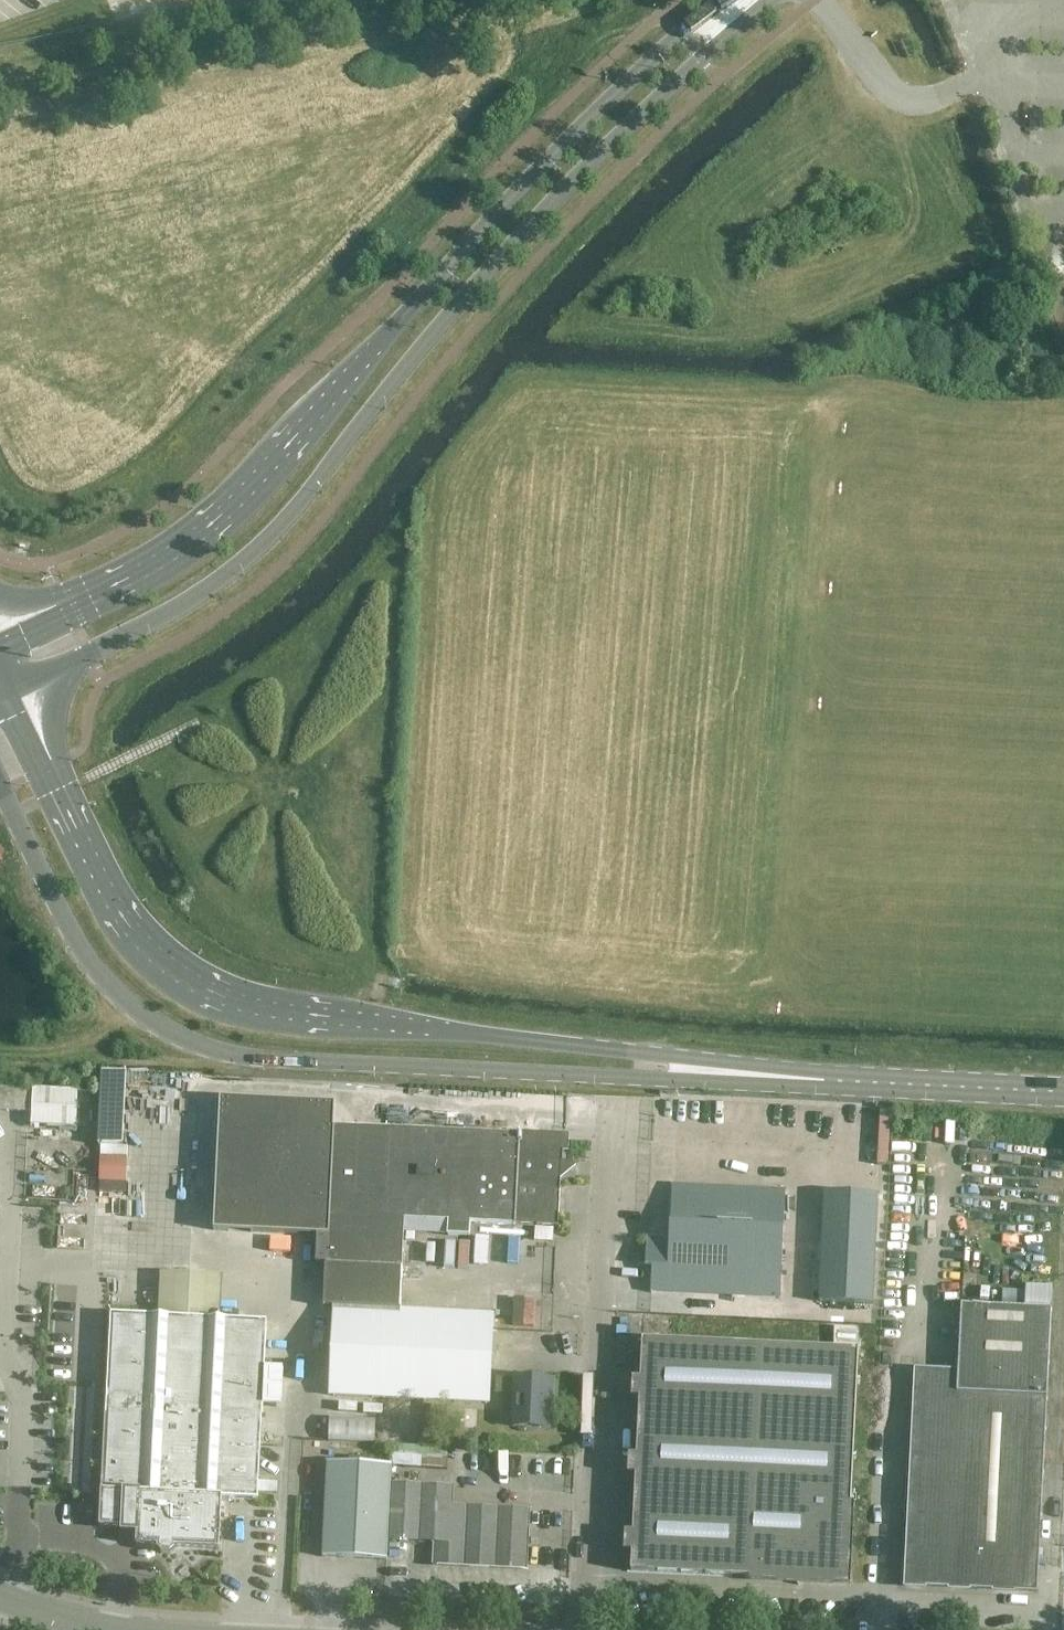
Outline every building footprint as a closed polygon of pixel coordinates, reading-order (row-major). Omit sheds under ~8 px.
[(117,1139),(118,1059),(99,1059),(98,1139),(117,1139)] [(32,1125),(77,1127),(79,1091),(34,1089),(0,1088),(0,1111),(32,1113),(31,1127),(32,1127),(32,1125)] [(328,1236),(327,1266),(325,1305),(401,1308),(405,1221),(449,1223),(448,1237),(470,1238),(471,1224),(516,1226),(516,1225),(537,1226),(559,1227),(562,1162),(563,1162),(564,1141),(522,1139),(522,1136),(518,1136),(518,1137),(387,1130),(334,1127),(335,1105),(221,1099),(215,1231),(328,1236)] [(98,1149),(98,1174),(126,1173),(126,1149),(98,1149)] [(782,1274),(786,1191),(672,1185),(669,1238),(647,1237),(646,1264),(638,1264),(638,1266),(652,1266),(651,1293),(781,1299),(782,1275),(782,1274)] [(825,1187),(819,1297),(872,1300),(878,1190),(825,1187)] [(111,1314),(102,1492),(100,1529),(137,1530),(137,1546),(158,1547),(158,1551),(161,1555),(172,1555),(176,1551),(176,1548),(219,1550),(222,1498),(239,1499),(258,1500),(268,1322),(218,1319),(220,1275),(162,1272),(160,1316),(111,1314)] [(1042,1499),(1052,1310),(1053,1286),(1025,1284),(1025,1290),(1003,1289),(1003,1307),(961,1305),(958,1371),(914,1369),(908,1499),(904,1587),(1038,1593),(1042,1499)] [(515,1314),(515,1300),(498,1300),(498,1314),(515,1314)] [(494,1316),(383,1310),(334,1307),(329,1396),(379,1399),(490,1405),(494,1316)] [(642,1341),(634,1499),(630,1571),(628,1571),(627,1572),(797,1581),(797,1585),(798,1585),(799,1581),(846,1583),(858,1352),(862,1352),(862,1351),(638,1339),(638,1341),(642,1341)] [(514,1395),(513,1427),(548,1429),(549,1400),(551,1400),(552,1380),(515,1379),(496,1379),(495,1394),(514,1395)] [(329,1418),(329,1440),(376,1442),(377,1419),(329,1418)] [(386,1560),(387,1542),(390,1484),(391,1465),(327,1462),(323,1557),(386,1560)] [(453,1487),(390,1484),(387,1542),(433,1544),(432,1563),(449,1563),(527,1567),(528,1546),(523,1546),(524,1531),(529,1531),(530,1509),(453,1506),(453,1487)]
